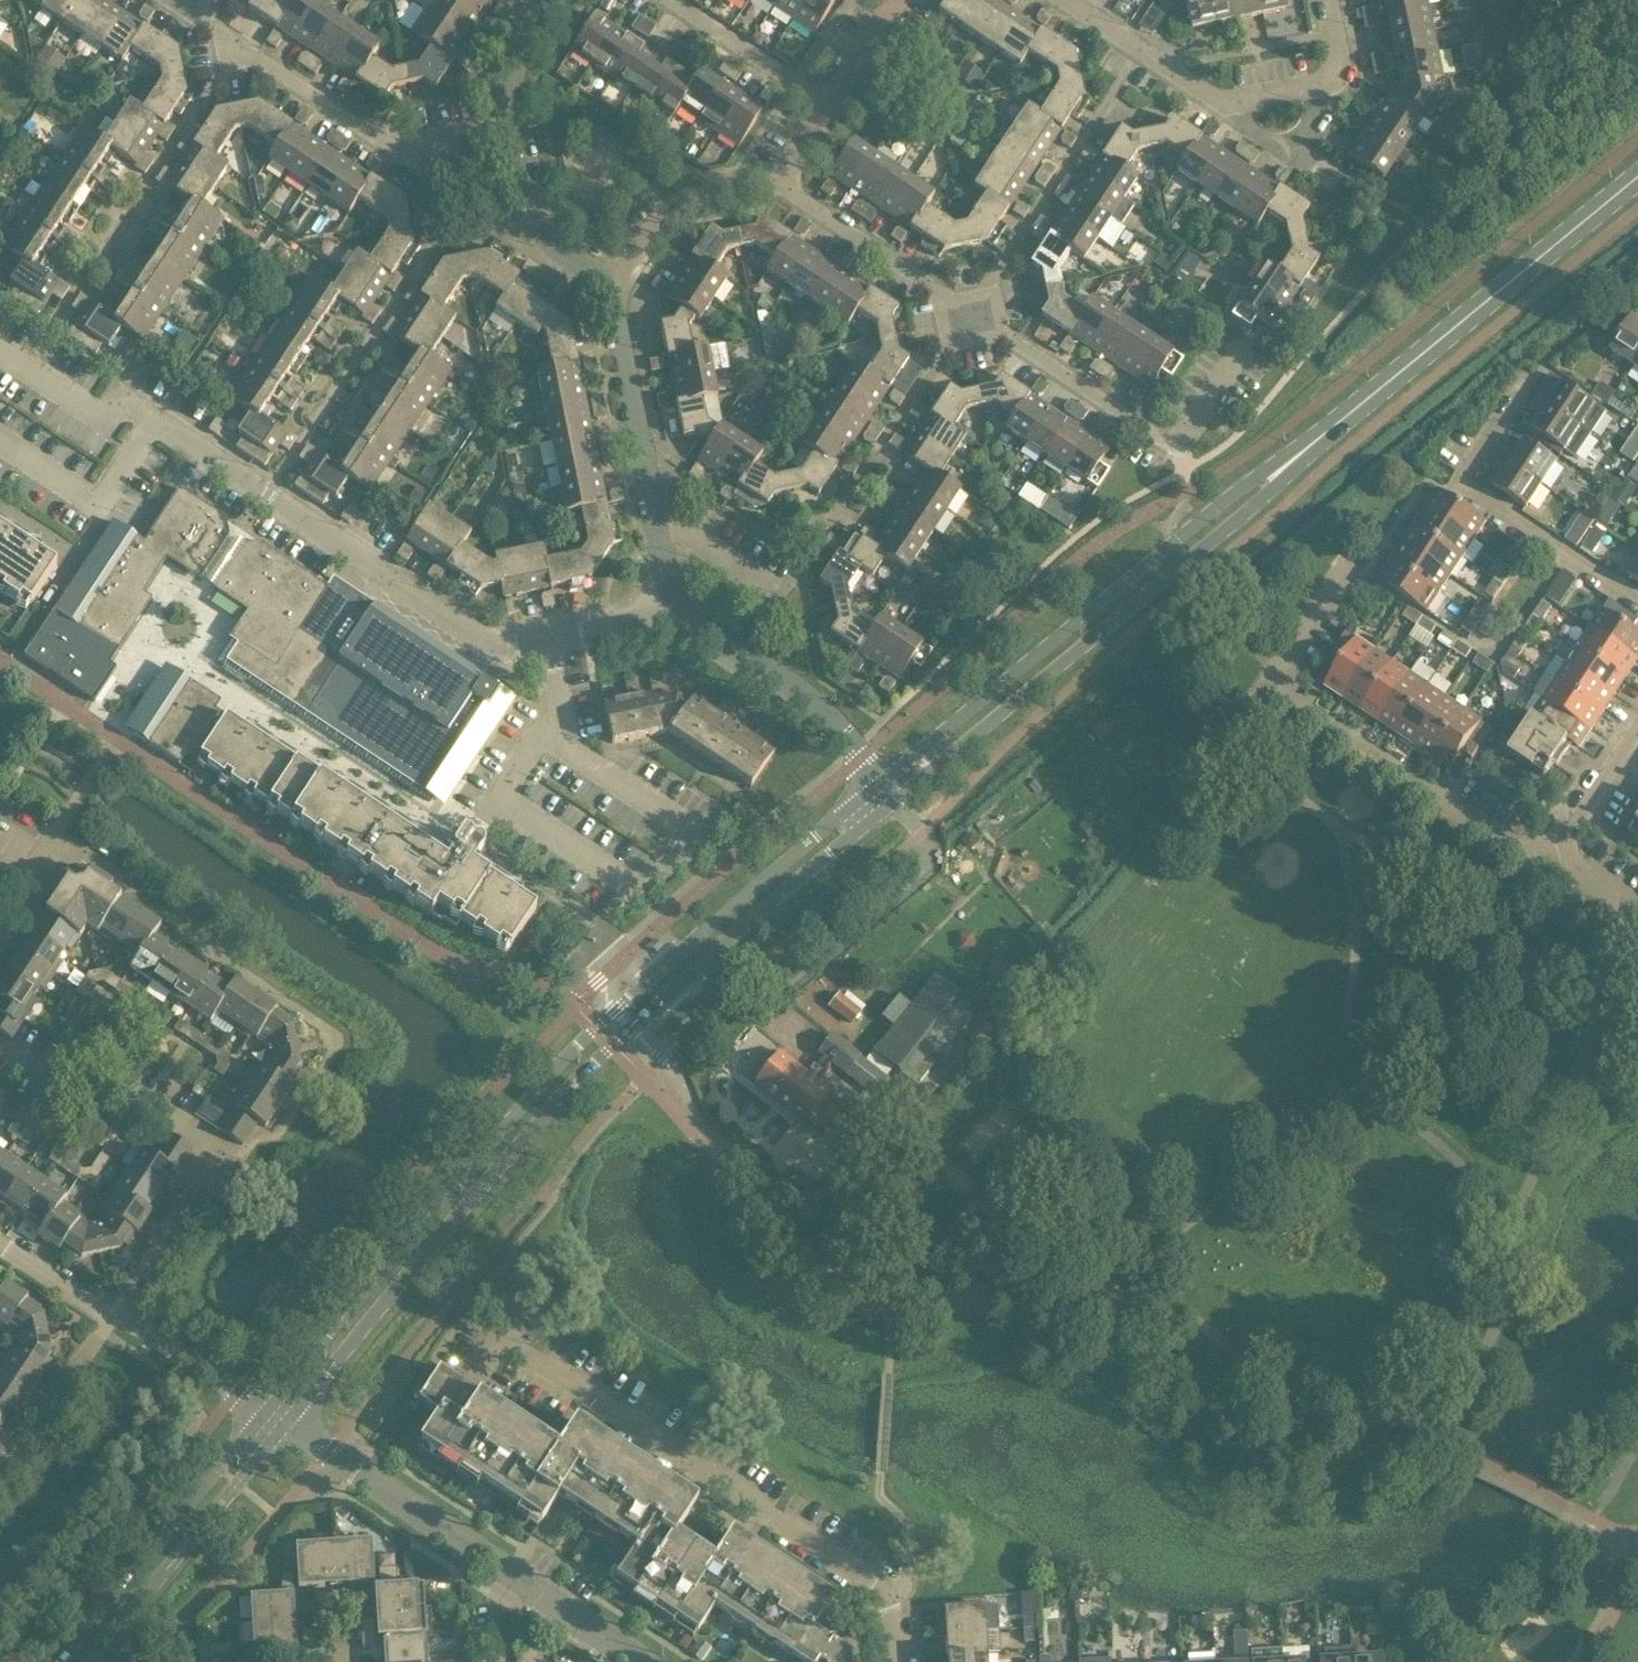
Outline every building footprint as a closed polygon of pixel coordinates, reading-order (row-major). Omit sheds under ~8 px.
[(41,9),(62,23),(77,0),(46,0),(41,9)] [(62,23),(81,36),(104,2),(102,0),(77,0),(62,23)] [(248,9),(275,27),(290,6),(281,0),(254,0),(248,9)] [(290,6),(275,27),(296,41),(319,7),(308,0),(293,0),(290,6)] [(433,18),(467,41),(480,21),(448,0),(445,0),(433,18)] [(480,21),(493,2),(491,0),(448,0),(480,21)] [(508,12),(514,2),(511,0),(500,0),(498,4),(508,12)] [(615,0),(604,0),(599,7),(608,13),(616,1),(615,0)] [(773,7),(793,21),(806,0),(778,0),(773,7)] [(793,21),(814,34),(836,0),(806,0),(793,21)] [(938,13),(959,27),(977,0),(946,0),(938,13)] [(993,0),(977,0),(959,27),(979,40),(1001,6),(993,0)] [(1151,8),(1163,17),(1170,6),(1169,0),(1156,0),(1151,8)] [(1210,0),(1184,0),(1190,30),(1215,25),(1210,0)] [(1238,20),(1234,0),(1210,0),(1215,25),(1238,20)] [(1261,15),(1258,0),(1234,0),(1238,20),(1261,15)] [(1261,15),(1286,10),(1284,0),(1258,0),(1261,15)] [(1375,7),(1377,17),(1386,15),(1427,7),(1425,0),(1383,0),(1384,5),(1375,7)] [(104,2),(81,36),(101,49),(124,15),(104,2)] [(408,4),(398,24),(409,30),(419,9),(408,4)] [(508,12),(498,4),(493,11),(494,16),(502,21),(508,12)] [(144,6),(139,14),(140,19),(147,24),(154,13),(144,6)] [(1001,6),(979,40),(999,53),(1021,19),(1001,6)] [(319,7),(296,41),(316,54),(339,20),(319,7)] [(1361,10),(1363,20),(1377,17),(1375,7),(1361,10)] [(1432,30),(1427,7),(1386,15),(1391,38),(1432,30)] [(1052,17),(1042,10),(1036,18),(1037,23),(1045,28),(1052,17)] [(424,12),(410,33),(419,39),(431,48),(453,62),(467,41),(433,18),(424,12)] [(124,15),(101,49),(122,63),(130,50),(144,28),(124,15)] [(1469,15),(1454,18),(1456,27),(1470,24),(1469,15)] [(615,30),(594,16),(571,50),(592,64),(615,30)] [(631,28),(640,34),(648,22),(639,16),(631,28)] [(1379,27),(1377,17),(1363,20),(1365,30),(1379,27)] [(1042,33),(1021,19),(999,53),(1020,67),(1028,55),(1042,33)] [(339,20),(316,54),(336,68),(359,33),(339,20)] [(648,22),(640,34),(648,40),(656,27),(648,22)] [(130,50),(159,69),(160,75),(182,71),(177,50),(182,43),(163,31),(159,38),(144,28),(130,50)] [(615,30),(592,64),(612,77),(635,43),(615,30)] [(1436,54),(1432,30),(1391,38),(1396,62),(1436,54)] [(266,43),(275,49),(281,41),(280,37),(273,32),(266,43)] [(359,33),(336,68),(357,82),(371,60),(379,47),(359,33)] [(1042,33),(1028,55),(1057,74),(1058,80),(1079,75),(1074,54),(1079,47),(1060,35),(1056,42),(1042,33)] [(471,44),(482,51),(488,42),(480,36),(476,37),(471,44)] [(635,43),(612,77),(632,91),(655,56),(635,43)] [(671,55),(680,61),(688,49),(680,43),(671,55)] [(482,51),(471,44),(467,51),(467,55),(475,61),(482,51)] [(418,67),(404,70),(407,85),(424,82),(435,89),(453,62),(431,48),(418,67)] [(688,49),(680,61),(689,67),(697,54),(688,49)] [(61,64),(42,52),(35,63),(54,75),(61,64)] [(306,69),(313,58),(306,54),(302,55),(296,63),(306,69)] [(1370,57),(1372,66),(1386,64),(1384,54),(1370,57)] [(1396,62),(1401,85),(1430,79),(1430,80),(1441,78),(1436,54),(1396,62)] [(655,56),(632,91),(651,104),(675,70),(655,56)] [(313,58),(306,69),(315,76),(321,67),(320,63),(313,58)] [(404,70),(390,72),(371,60),(357,82),(384,100),(391,89),(407,85),(404,70)] [(718,73),(727,78),(735,66),(726,60),(718,73)] [(974,88),(983,73),(965,61),(955,76),(974,88)] [(1388,74),(1386,64),(1372,66),(1374,76),(1388,74)] [(735,66),(727,78),(735,84),(743,72),(735,66)] [(675,70),(651,104),(672,118),(679,108),(678,107),(694,83),(693,82),(675,70)] [(182,71),(160,75),(161,82),(143,110),(142,111),(164,126),(166,123),(173,111),(180,116),(193,97),(186,93),(182,71)] [(678,107),(679,108),(697,121),(720,86),(700,72),(693,82),(694,83),(678,107)] [(1083,97),(1079,75),(1058,80),(1060,86),(1040,115),(1062,129),(1071,115),(1077,120),(1090,101),(1083,97)] [(1430,79),(1401,85),(1403,95),(1398,103),(1397,104),(1422,121),(1434,102),(1430,80),(1430,79)] [(345,96),(353,85),(346,80),(341,81),(336,90),(345,96)] [(720,86),(697,121),(717,134),(740,99),(720,86)] [(767,105),(775,93),(766,87),(758,99),(767,105)] [(1409,140),(1422,121),(1397,104),(1398,103),(1388,96),(1374,117),(1409,140)] [(237,108),(241,129),(247,128),(276,147),(277,147),(291,126),(277,116),(281,109),(263,97),(258,104),(237,108)] [(740,99),(717,134),(738,148),(761,113),(740,99)] [(142,111),(143,110),(130,102),(116,123),(151,146),(157,137),(166,143),(175,129),(166,123),(164,126),(142,111)] [(1048,150),(1062,129),(1040,115),(1028,107),(1014,127),(1048,150)] [(235,131),(241,129),(237,108),(215,112),(209,108),(196,126),(203,131),(195,143),(193,145),(215,160),(216,159),(235,131)] [(301,110),(294,121),(301,126),(305,125),(311,116),(301,110)] [(1395,160),(1409,140),(1374,117),(1361,137),(1395,160)] [(1448,125),(1436,118),(1430,126),(1442,134),(1448,125)] [(1164,130),(1148,133),(1151,149),(1165,146),(1184,159),(1199,137),(1172,119),(1164,130)] [(1210,122),(1203,133),(1210,138),(1214,137),(1219,129),(1210,122)] [(104,142),(103,143),(117,151),(116,153),(136,166),(134,168),(145,175),(154,161),(150,159),(148,161),(145,162),(142,159),(151,146),(116,123),(104,142)] [(267,159),(288,173),(311,139),(291,126),(277,147),(276,147),(267,159)] [(1437,142),(1442,134),(1430,126),(1425,134),(1437,142)] [(1034,170),(1048,150),(1014,127),(1001,147),(1034,170)] [(58,151),(56,155),(96,181),(97,179),(111,189),(117,179),(99,167),(103,160),(108,164),(116,153),(117,151),(103,143),(104,142),(83,128),(65,155),(58,151)] [(1151,149),(1148,133),(1132,136),(1120,129),(1102,156),(1124,171),(1137,152),(1151,149)] [(334,148),(341,137),(332,131),(326,139),(327,144),(334,148)] [(1061,144),(1070,149),(1076,139),(1065,132),(1060,139),(1061,144)] [(186,156),(180,166),(214,188),(228,167),(216,159),(215,160),(193,145),(195,143),(186,137),(177,150),(186,156)] [(350,143),(341,137),(334,148),(340,152),(345,152),(350,143)] [(1220,151),(1199,137),(1184,159),(1176,171),(1197,185),(1220,151)] [(1382,181),(1395,160),(1361,137),(1347,158),(1382,181)] [(311,139),(288,173),(308,187),(331,152),(311,139)] [(873,156),(853,142),(829,176),(850,190),(873,156)] [(1242,159),(1250,149),(1240,143),(1235,151),(1236,155),(1242,159)] [(1034,170),(1001,147),(987,167),(1021,190),(1034,170)] [(1087,147),(1080,157),(1089,162),(1093,161),(1098,154),(1087,147)] [(1250,149),(1242,159),(1249,164),(1254,163),(1259,155),(1250,149)] [(1217,198),(1240,164),(1220,151),(1197,185),(1217,198)] [(1416,161),(1422,165),(1428,169),(1435,158),(1424,151),(1416,161)] [(308,187),(328,200),(351,165),(331,152),(308,187)] [(60,162),(42,189),(77,212),(85,199),(80,195),(84,189),(103,201),(109,192),(95,183),(96,181),(56,155),(54,158),(60,162)] [(870,203),(893,169),(873,156),(850,190),(870,203)] [(1137,179),(1124,171),(1102,156),(1088,177),(1123,200),(1137,179)] [(367,170),(374,175),(381,163),(371,157),(366,165),(367,170)] [(1404,166),(1416,174),(1422,165),(1416,161),(1410,157),(1404,166)] [(1050,180),(1056,170),(1048,164),(1043,166),(1039,172),(1050,180)] [(1237,211),(1260,177),(1240,164),(1217,198),(1237,211)] [(351,165),(328,200),(349,214),(357,201),(371,179),(351,165)] [(165,169),(156,182),(166,189),(167,187),(172,191),(187,200),(188,199),(202,208),(202,207),(214,188),(180,166),(171,179),(167,177),(167,174),(169,172),(165,169)] [(1416,174),(1404,166),(1398,174),(1410,182),(1416,174)] [(1007,211),(1021,190),(987,167),(974,188),(986,196),(1007,211)] [(913,182),(893,169),(870,203),(890,216),(913,182)] [(1280,169),(1274,177),(1275,181),(1282,186),(1289,175),(1280,169)] [(1043,189),(1050,180),(1039,172),(1034,179),(1035,183),(1043,189)] [(256,177),(254,180),(257,196),(265,195),(262,176),(256,177)] [(1088,177),(1075,197),(1110,220),(1120,227),(1133,207),(1123,200),(1088,177)] [(1258,225),(1266,213),(1280,191),(1260,177),(1237,211),(1258,225)] [(1060,187),(1071,194),(1076,187),(1075,183),(1067,178),(1060,187)] [(386,220),(387,226),(409,222),(404,201),(409,194),(390,182),(386,188),(371,179),(357,201),(386,220)] [(827,181),(820,192),(830,198),(835,190),(834,186),(827,181)] [(911,230),(926,209),(934,196),(913,182),(890,216),(911,230)] [(1060,187),(1054,196),(1062,202),(1066,201),(1071,194),(1060,187)] [(19,211),(16,214),(56,241),(57,239),(71,248),(78,239),(59,226),(63,220),(69,224),(77,212),(42,189),(25,215),(19,211)] [(1285,226),(1288,240),(1304,236),(1300,220),(1308,209),(1280,191),(1266,213),(1285,226)] [(998,224),(1007,211),(986,196),(967,225),(961,226),(964,247),(986,243),(993,248),(1005,229),(998,224)] [(1110,220),(1075,197),(1062,217),(1097,240),(1110,220)] [(162,209),(156,218),(170,228),(169,229),(209,256),(211,253),(205,248),(223,221),(202,207),(202,208),(188,199),(187,200),(180,211),(185,215),(181,221),(162,209)] [(1348,208),(1337,201),(1332,208),(1343,216),(1348,208)] [(860,218),(868,207),(861,202),(856,203),(851,211),(860,218)] [(1012,212),(1023,220),(1030,210),(1021,204),(1017,205),(1012,212)] [(875,211),(868,207),(860,218),(870,224),(875,216),(875,211)] [(954,228),(926,209),(911,230),(924,239),(920,246),(939,258),(943,252),(964,247),(961,226),(954,228)] [(20,222),(2,249),(23,263),(24,263),(37,271),(38,270),(46,258),(40,254),(44,248),(63,261),(69,252),(55,243),(56,241),(16,214),(14,218),(20,222)] [(295,227),(295,220),(289,216),(283,225),(292,231),(295,227)] [(1048,223),(1040,217),(1034,227),(1045,234),(1049,227),(1048,223)] [(1097,240),(1062,217),(1048,238),(1070,252),(1083,261),(1097,240)] [(738,233),(741,249),(755,246),(774,259),(789,237),(762,219),(755,230),(738,233)] [(154,222),(148,231),(167,243),(163,250),(157,246),(148,259),(183,282),(200,255),(206,259),(209,256),(169,229),(168,231),(154,222)] [(409,222),(387,226),(388,232),(369,261),(369,262),(391,276),(393,274),(401,262),(407,266),(419,248),(413,243),(409,222)] [(800,222),(793,233),(800,238),(804,237),(809,229),(800,222)] [(711,229),(692,256),(715,271),(727,252),(741,249),(738,233),(722,236),(711,229)] [(896,230),(890,238),(900,245),(907,234),(901,230),(896,230)] [(1291,254),(1278,273),(1300,287),(1304,290),(1304,291),(1314,298),(1320,289),(1305,279),(1318,260),(1307,253),(1304,236),(1288,240),(1288,241),(1291,254)] [(810,251),(789,237),(774,259),(766,271),(787,285),(810,251)] [(1070,252),(1048,238),(1030,265),(1041,272),(1044,289),(1060,286),(1057,271),(1070,252)] [(833,260),(840,249),(830,243),(825,251),(826,255),(833,260)] [(688,254),(677,247),(671,257),(679,262),(683,261),(688,254)] [(503,298),(518,276),(504,267),(508,260),(490,248),(485,254),(464,259),(468,280),(474,279),(503,298)] [(840,249),(833,260),(840,264),(844,263),(849,255),(840,249)] [(810,251),(787,285),(807,298),(830,264),(810,251)] [(357,253),(343,274),(378,297),(384,287),(393,293),(402,280),(393,274),(391,276),(369,262),(369,261),(357,253)] [(1180,265),(1192,274),(1199,263),(1187,255),(1180,265)] [(692,256),(679,277),(713,300),(727,279),(715,271),(692,256)] [(123,269),(116,278),(131,287),(129,289),(169,316),(172,312),(165,308),(183,282),(148,259),(140,271),(146,275),(141,281),(123,269)] [(462,281),(468,280),(464,259),(442,263),(436,259),(423,277),(430,282),(422,293),(421,296),(442,310),(443,310),(462,281)] [(533,276),(538,267),(528,261),(521,272),(528,277),(533,276)] [(9,297),(8,298),(37,317),(54,291),(58,294),(58,296),(57,299),(61,301),(70,288),(59,281),(58,283),(52,278),(38,270),(37,271),(24,263),(23,263),(10,283),(16,287),(9,297)] [(850,277),(830,264),(807,298),(827,311),(850,277)] [(1265,264),(1251,285),(1286,308),(1300,287),(1278,273),(1265,264)] [(870,269),(865,277),(865,281),(872,286),(880,275),(870,269)] [(331,293),(330,293),(344,302),(343,304),(356,312),(363,317),(361,319),(372,325),(381,312),(376,309),(374,312),(372,312),(369,310),(378,297),(343,274),(331,293)] [(538,290),(518,276),(503,298),(494,310),(515,324),(538,290)] [(665,283),(657,277),(650,287),(661,294),(666,287),(665,283)] [(670,301),(681,309),(695,318),(699,321),(713,300),(679,277),(665,298),(670,301)] [(850,277),(827,311),(848,325),(856,313),(871,291),(850,277)] [(285,302),(283,305),(323,331),(324,330),(338,339),(344,330),(326,317),(330,311),(335,315),(343,304),(344,302),(330,293),(331,293),(310,279),(292,306),(285,302)] [(569,287),(559,281),(553,290),(554,293),(562,299),(569,287)] [(114,282),(108,291),(127,303),(123,310),(117,306),(109,317),(109,318),(123,327),(122,328),(142,342),(143,342),(161,315),(167,319),(169,316),(129,289),(128,291),(114,282)] [(1251,285),(1231,317),(1249,329),(1256,318),(1272,329),(1286,308),(1251,285)] [(1060,286),(1044,289),(1048,305),(1041,316),(1068,334),(1082,312),(1063,300),(1060,286)] [(421,296),(422,293),(413,287),(404,301),(413,307),(407,316),(441,339),(455,318),(443,310),(442,310),(421,296)] [(559,303),(538,290),(515,324),(536,338),(540,332),(540,331),(552,313),(553,314),(559,303)] [(898,309),(871,291),(856,313),(875,325),(878,339),(894,336),(890,320),(898,309)] [(1300,302),(1308,308),(1314,298),(1304,291),(1299,298),(1300,302)] [(84,310),(66,337),(95,356),(103,344),(109,348),(122,328),(123,327),(109,318),(109,317),(96,308),(90,304),(91,302),(81,295),(72,309),(76,311),(78,309),(80,308),(84,310)] [(1082,312),(1068,334),(1089,348),(1111,314),(1091,300),(1082,312)] [(665,309),(676,317),(681,309),(670,301),(665,309)] [(287,313),(270,339),(304,362),(312,349),(307,346),(311,339),(330,352),(336,343),(322,333),(323,331),(283,305),(281,309),(287,313)] [(660,325),(666,357),(692,351),(688,329),(695,318),(681,309),(676,317),(673,322),(660,325)] [(552,369),(577,364),(574,347),(582,345),(577,324),(570,325),(553,314),(552,313),(540,331),(540,332),(545,335),(552,368),(552,369)] [(1111,314),(1089,348),(1108,361),(1131,327),(1111,314)] [(392,319),(383,333),(393,340),(394,338),(400,342),(414,351),(415,350),(428,359),(429,358),(441,339),(407,316),(398,330),(394,327),(394,325),(396,322),(392,319)] [(1634,368),(1637,362),(1637,323),(1632,319),(1610,352),(1634,368)] [(1131,327),(1108,361),(1128,374),(1151,340),(1131,327)] [(188,354),(196,342),(183,333),(175,346),(188,354)] [(881,354),(868,373),(890,387),(904,397),(922,371),(907,361),(908,360),(897,353),(896,349),(894,336),(878,339),(881,354)] [(767,362),(776,348),(763,338),(767,362)] [(246,361),(243,365),(283,391),(284,389),(299,399),(305,390),(286,377),(290,371),(296,374),(304,362),(270,339),(252,365),(246,361)] [(1066,339),(1059,350),(1068,356),(1074,348),(1073,344),(1066,339)] [(1151,340),(1128,374),(1149,388),(1160,372),(1170,379),(1182,361),(1151,340)] [(666,357),(671,381),(712,373),(707,348),(692,351),(666,357)] [(790,358),(776,348),(767,362),(790,358)] [(389,360),(383,369),(397,378),(396,380),(436,406),(438,403),(432,399),(450,371),(429,358),(428,359),(415,350),(414,351),(406,362),(412,366),(408,372),(389,360)] [(121,356),(113,368),(122,373),(130,361),(121,356)] [(662,359),(649,361),(651,372),(661,370),(663,367),(662,359)] [(588,373),(597,372),(595,360),(582,363),(584,371),(588,373)] [(1089,370),(1099,376),(1106,366),(1099,361),(1094,362),(1089,370)] [(582,388),(577,364),(552,369),(552,368),(537,371),(542,396),(582,388)] [(842,385),(876,408),(890,387),(868,373),(856,364),(842,385)] [(247,372),(229,400),(250,414),(250,413),(264,422),(265,420),(273,409),(267,405),(271,399),(290,412),(296,403),(282,393),(283,391),(243,365),(241,368),(247,372)] [(1113,370),(1106,366),(1099,376),(1108,383),(1113,374),(1113,370)] [(381,373),(374,382),(393,394),(389,400),(383,397),(375,409),(410,432),(427,406),(433,410),(436,406),(396,380),(395,382),(381,373)] [(717,398),(712,373),(671,381),(676,406),(702,401),(717,398)] [(1536,399),(1581,429),(1591,435),(1606,412),(1551,376),(1536,399)] [(1013,417),(1027,395),(1000,377),(993,388),(976,391),(979,407),(994,404),(1013,417)] [(1038,381),(1031,391),(1038,396),(1042,395),(1048,387),(1038,381)] [(1615,392),(1600,383),(1593,394),(1607,404),(1615,392)] [(842,385),(828,405),(863,428),(876,408),(842,385)] [(979,407),(976,391),(960,395),(949,387),(931,415),(953,429),(965,410),(979,407)] [(1134,388),(1129,396),(1138,403),(1145,392),(1138,387),(1134,388)] [(587,411),(582,388),(542,396),(546,419),(587,411)] [(898,408),(904,398),(894,391),(889,398),(890,402),(898,408)] [(666,395),(656,397),(658,408),(671,406),(669,397),(666,395)] [(1025,443),(1048,409),(1027,395),(1013,417),(1004,430),(1025,443)] [(593,398),(590,402),(592,409),(604,407),(602,396),(593,398)] [(1591,435),(1581,429),(1536,399),(1529,410),(1540,418),(1532,430),(1576,458),(1591,435)] [(1624,403),(1620,409),(1630,416),(1636,406),(1626,400),(1624,403)] [(707,423),(702,401),(676,406),(682,437),(695,436),(699,438),(708,444),(717,430),(707,423)] [(1071,418),(1078,407),(1069,401),(1063,409),(1064,413),(1071,418)] [(815,425),(850,448),(863,428),(828,405),(815,425)] [(915,406),(909,415),(917,421),(921,420),(926,413),(915,406)] [(604,407),(592,409),(593,417),(597,420),(607,418),(604,407)] [(1078,407),(1071,418),(1078,422),(1082,421),(1088,413),(1078,407)] [(350,419),(343,429),(358,438),(356,440),(396,466),(399,463),(392,458),(410,432),(375,409),(367,422),(373,426),(368,432),(350,419)] [(1045,457),(1068,422),(1048,409),(1025,443),(1045,457)] [(551,443),(592,434),(587,411),(546,419),(551,443)] [(243,437),(235,449),(264,467),(281,442),(285,445),(285,447),(284,449),(288,452),(296,439),(286,432),(285,434),(278,429),(265,420),(264,422),(250,413),(250,414),(237,433),(243,437)] [(953,429),(931,415),(917,436),(951,458),(965,437),(953,429)] [(216,419),(208,431),(217,436),(225,424),(216,419)] [(1068,422),(1045,457),(1065,470),(1088,435),(1068,422)] [(878,438),(884,429),(876,423),(872,424),(867,431),(878,438)] [(801,446),(814,454),(836,469),(850,448),(815,425),(801,446)] [(697,461),(718,474),(741,440),(720,426),(717,430),(708,444),(697,461)] [(1108,427),(1103,435),(1104,440),(1111,444),(1118,434),(1108,427)] [(871,447),(878,438),(867,431),(863,438),(864,442),(871,447)] [(341,432),(335,441),(354,454),(350,460),(344,456),(336,468),(335,469),(349,478),(349,479),(369,492),(369,493),(370,492),(388,465),(394,469),(396,466),(356,440),(355,442),(341,432)] [(596,458),(592,434),(551,443),(556,466),(596,458)] [(1109,449),(1088,435),(1065,470),(1096,490),(1108,472),(1098,465),(1109,449)] [(903,441),(895,436),(889,445),(899,453),(904,446),(903,441)] [(939,477),(951,458),(917,436),(903,456),(909,460),(920,468),(924,470),(925,469),(938,478),(939,477)] [(697,461),(708,444),(699,438),(688,455),(697,461)] [(762,454),(741,440),(718,474),(739,488),(754,466),(762,454)] [(1498,456),(1543,485),(1558,463),(1525,441),(1517,453),(1505,445),(1498,456)] [(614,454),(612,443),(602,445),(600,449),(601,456),(614,454)] [(311,461),(294,487),(322,506),(330,495),(335,499),(349,479),(349,478),(335,469),(336,468),(324,460),(317,455),(318,453),(308,446),(299,459),(303,462),(305,459),(307,459),(311,461)] [(614,454),(601,456),(603,464),(607,467),(616,465),(614,454)] [(801,473),(787,476),(790,492),(807,488),(818,496),(836,469),(814,454),(801,473)] [(518,473),(515,455),(505,457),(509,475),(518,473)] [(1527,509),(1543,485),(1498,456),(1491,468),(1502,475),(1494,488),(1527,509)] [(560,489),(601,481),(596,458),(556,466),(560,489)] [(920,468),(909,460),(904,469),(912,474),(916,473),(920,468)] [(484,472),(490,477),(496,468),(490,463),(484,472)] [(841,471),(851,478),(858,469),(850,463),(845,464),(841,471)] [(696,465),(689,476),(698,482),(704,474),(703,470),(696,465)] [(739,488),(736,492),(733,496),(753,510),(766,506),(774,495),(790,492),(787,476),(773,479),(754,466),(739,488)] [(924,470),(912,489),(946,512),(960,491),(939,477),(938,478),(925,469),(924,470)] [(606,505),(601,481),(560,489),(565,514),(580,511),(580,510),(606,505)] [(424,491),(418,486),(410,496),(417,501),(424,491)] [(512,488),(514,497),(525,495),(523,486),(512,488)] [(725,488),(719,496),(729,503),(733,496),(736,492),(729,487),(725,488)] [(148,536),(177,554),(208,508),(179,489),(148,536)] [(611,491),(609,495),(611,504),(624,501),(621,489),(611,491)] [(933,532),(946,512),(912,489),(898,509),(933,532)] [(884,499),(894,506),(899,499),(898,495),(890,490),(884,499)] [(1473,539),(1485,521),(1438,490),(1426,508),(1473,539)] [(1003,506),(1009,496),(1001,491),(995,501),(1003,506)] [(1039,510),(1047,515),(1055,503),(1047,498),(1039,510)] [(894,506),(884,499),(877,508),(885,514),(890,513),(894,506)] [(587,545),(583,550),(602,562),(614,543),(621,542),(617,520),(609,522),(606,505),(580,510),(580,511),(587,545)] [(348,506),(340,518),(349,524),(357,512),(348,506)] [(406,540),(426,554),(449,520),(428,506),(406,540)] [(775,510),(777,520),(790,518),(787,507),(775,510)] [(208,508),(177,554),(205,573),(230,536),(229,535),(226,520),(208,508)] [(1414,526),(1461,557),(1473,539),(1426,508),(1414,526)] [(920,552),(933,532),(898,509),(885,529),(920,552)] [(1608,527),(1611,523),(1602,516),(1599,521),(1608,527)] [(470,534),(449,520),(426,554),(447,568),(462,547),(470,534)] [(4,594),(18,604),(21,600),(29,605),(30,606),(32,603),(56,566),(41,556),(42,553),(41,548),(0,521),(0,592),(4,594)] [(116,523),(101,545),(145,574),(160,552),(144,542),(116,523)] [(1403,544),(1450,575),(1461,557),(1414,526),(1403,544)] [(864,529),(858,537),(869,545),(872,539),(871,534),(864,529)] [(906,572),(920,552),(885,529),(873,548),(872,549),(886,558),(885,559),(906,572)] [(1577,548),(1583,539),(1571,531),(1565,540),(1577,548)] [(837,555),(859,570),(872,578),(885,559),(886,558),(872,549),(873,548),(869,545),(858,537),(852,534),(837,555)] [(838,540),(830,535),(823,544),(834,551),(838,544),(838,540)] [(1588,536),(1582,545),(1593,552),(1598,543),(1588,536)] [(337,712),(362,675),(338,659),(374,605),(333,578),(327,587),(260,543),(245,545),(244,545),(219,582),(260,610),(225,663),(326,730),(338,712),(337,712)] [(1391,561),(1438,592),(1450,575),(1403,544),(1391,561)] [(1509,558),(1518,564),(1527,550),(1518,544),(1509,558)] [(131,596),(145,574),(101,545),(86,568),(130,597),(131,596)] [(411,550),(409,549),(403,545),(396,556),(406,562),(412,554),(411,550)] [(480,590),(500,586),(501,585),(496,564),(495,564),(491,565),(462,547),(447,568),(461,577),(457,584),(475,596),(480,590)] [(543,547),(519,552),(527,593),(551,588),(545,562),(546,562),(543,547)] [(545,562),(551,588),(568,584),(569,592),(591,588),(590,580),(602,562),(583,550),(580,555),(546,562),(545,562)] [(501,585),(500,586),(502,598),(527,593),(519,552),(494,557),(495,564),(496,564),(501,585)] [(859,570),(837,555),(819,582),(830,589),(833,606),(849,603),(846,589),(859,570)] [(1391,561),(1379,580),(1426,611),(1438,592),(1391,561)] [(1629,576),(1637,582),(1637,563),(1629,576)] [(1504,585),(1513,571),(1504,565),(1495,579),(1504,585)] [(437,583),(444,572),(437,567),(432,568),(427,576),(437,583)] [(78,595),(124,625),(139,602),(131,596),(130,597),(86,568),(73,588),(80,592),(78,595)] [(1494,600),(1504,585),(1495,579),(1485,594),(1494,600)] [(1559,607),(1569,593),(1555,584),(1546,598),(1559,607)] [(554,605),(552,593),(543,594),(541,598),(542,608),(554,605)] [(108,649),(124,625),(78,595),(62,618),(108,649)] [(513,600),(504,602),(507,615),(519,613),(516,603),(513,600)] [(1591,628),(1637,659),(1637,657),(1637,633),(1632,630),(1637,621),(1637,619),(1610,600),(1591,628)] [(1480,620),(1489,607),(1480,601),(1471,614),(1480,620)] [(1533,616),(1542,622),(1552,608),(1542,602),(1533,616)] [(852,617),(849,603),(833,606),(837,623),(830,633),(857,652),(871,630),(852,617)] [(374,605),(338,659),(362,675),(337,712),(338,712),(326,730),(434,802),(468,750),(475,754),(511,698),(374,605)] [(1422,617),(1408,608),(1402,617),(1416,626),(1422,617)] [(54,612),(41,631),(96,668),(96,667),(108,649),(62,618),(54,612)] [(1471,635),(1480,620),(1471,614),(1462,629),(1471,635)] [(1533,616),(1524,630),(1533,636),(1542,622),(1533,616)] [(871,630),(857,652),(878,665),(900,631),(880,617),(871,630)] [(1422,617),(1416,626),(1431,636),(1437,627),(1422,617)] [(1625,677),(1637,659),(1591,628),(1579,646),(1625,677)] [(41,631),(24,656),(94,703),(111,677),(96,667),(96,668),(41,631)] [(932,652),(900,631),(878,665),(898,679),(909,664),(919,671),(932,652)] [(1458,640),(1443,631),(1438,640),(1452,650),(1458,640)] [(1374,651),(1346,632),(1326,661),(1336,668),(1325,686),(1343,698),(1374,651)] [(1528,643),(1519,637),(1510,651),(1519,657),(1528,643)] [(1567,638),(1556,656),(1567,664),(1614,694),(1625,677),(1579,646),(1567,638)] [(1458,640),(1452,650),(1466,659),(1472,650),(1458,640)] [(1374,651),(1343,698),(1361,710),(1392,663),(1374,651)] [(1493,664),(1479,655),(1473,664),(1487,673),(1493,664)] [(855,656),(848,667),(857,673),(863,665),(862,661),(855,656)] [(1520,670),(1504,659),(1502,663),(1504,673),(1514,680),(1520,670)] [(1392,663),(1361,710),(1378,721),(1410,674),(1392,663)] [(1602,712),(1614,694),(1567,664),(1556,681),(1602,712)] [(1410,674),(1378,721),(1396,733),(1427,686),(1410,674)] [(1544,674),(1533,691),(1544,699),(1590,729),(1602,712),(1556,681),(1544,674)] [(200,757),(227,717),(169,679),(133,735),(179,765),(189,750),(200,757)] [(884,680),(879,688),(888,694),(896,684),(889,679),(884,680)] [(1427,686),(1396,733),(1414,745),(1445,698),(1427,686)] [(1516,702),(1514,692),(1504,694),(1506,704),(1516,702)] [(653,694),(603,704),(611,744),(669,733),(750,787),(773,753),(692,699),(689,702),(676,694),(654,699),(653,694)] [(1445,698),(1414,745),(1431,757),(1463,710),(1445,698)] [(1544,699),(1532,717),(1579,748),(1580,746),(1579,746),(1590,729),(1544,699)] [(1463,710),(1431,757),(1450,769),(1462,751),(1471,758),(1491,729),(1463,710)] [(227,717),(200,757),(209,763),(206,767),(221,776),(244,792),(267,807),(291,822),(314,838),(337,853),(360,869),(383,884),(384,884),(398,894),(407,900),(409,901),(430,915),(441,922),(442,920),(456,929),(460,922),(483,937),(507,953),(535,909),(520,899),(522,896),(521,892),(475,862),(482,852),(476,848),(474,840),(473,841),(472,841),(471,842),(463,837),(458,845),(456,848),(451,844),(444,855),(248,724),(244,725),(242,728),(227,717)] [(1544,777),(1553,764),(1559,754),(1564,757),(1570,749),(1577,754),(1580,749),(1579,748),(1532,717),(1515,744),(1505,737),(1489,761),(1499,768),(1508,753),(1544,777)] [(1103,721),(1091,732),(1100,743),(1113,732),(1103,721)] [(1637,839),(1637,821),(1630,834),(1637,839)] [(54,904),(48,914),(80,937),(87,926),(96,933),(117,900),(108,894),(112,888),(90,873),(86,879),(69,883),(63,879),(48,900),(54,904)] [(114,939),(119,942),(140,912),(119,898),(117,900),(96,933),(112,943),(114,939)] [(153,934),(154,935),(160,926),(140,912),(119,942),(122,950),(136,959),(137,959),(153,934)] [(46,913),(32,933),(63,954),(66,949),(70,951),(80,937),(48,914),(46,913)] [(32,933),(19,953),(53,976),(63,961),(59,959),(63,954),(32,933)] [(129,968),(150,982),(170,951),(165,948),(168,944),(154,935),(153,934),(137,959),(136,959),(129,968)] [(170,995),(193,961),(178,951),(175,955),(170,951),(150,982),(170,995)] [(53,976),(19,953),(6,973),(36,993),(40,988),(44,991),(53,976)] [(170,995),(190,1008),(210,978),(205,974),(208,970),(193,961),(170,995)] [(103,970),(100,971),(102,982),(107,985),(113,977),(103,970)] [(85,978),(82,982),(91,988),(94,983),(92,972),(88,973),(85,978)] [(6,973),(0,982),(0,1000),(3,1002),(0,1006),(0,1016),(19,1028),(37,1001),(33,998),(36,993),(6,973)] [(215,1011),(232,986),(218,977),(215,981),(210,978),(190,1008),(211,1022),(217,1013),(215,1011)] [(894,1028),(874,1054),(880,1059),(893,1069),(894,1070),(916,1088),(977,1011),(935,977),(911,1007),(898,997),(881,1018),(894,1028)] [(116,979),(110,988),(121,995),(127,985),(116,979)] [(218,1019),(233,1029),(256,995),(235,981),(232,986),(215,1011),(217,1013),(221,1015),(218,1019)] [(84,999),(91,988),(82,982),(75,993),(84,999)] [(140,994),(130,988),(124,997),(134,1004),(140,994)] [(839,994),(828,1007),(851,1026),(862,1012),(843,997),(839,994)] [(256,995),(233,1029),(248,1039),(251,1035),(257,1039),(276,1010),(276,1008),(256,995)] [(85,1007),(75,1000),(67,1011),(77,1018),(85,1007)] [(265,1045),(267,1051),(296,1045),(292,1026),(287,1023),(290,1019),(276,1010),(257,1039),(265,1045)] [(156,1015),(152,1022),(151,1023),(162,1030),(163,1030),(167,1023),(156,1015)] [(11,1040),(13,1037),(19,1028),(0,1016),(0,1033),(11,1040)] [(184,1037),(190,1028),(180,1021),(174,1030),(184,1037)] [(190,1028),(184,1037),(194,1044),(200,1035),(190,1028)] [(831,1035),(819,1049),(847,1072),(874,1094),(886,1081),(894,1070),(893,1069),(880,1059),(874,1054),(865,1064),(862,1061),(842,1045),(831,1035)] [(64,1036),(60,1043),(71,1050),(77,1039),(72,1036),(64,1036)] [(206,1039),(200,1048),(211,1054),(217,1045),(206,1039)] [(217,1045),(211,1054),(215,1057),(227,1055),(226,1052),(217,1045)] [(263,1066),(291,1086),(300,1072),(296,1069),(300,1064),(296,1045),(267,1051),(268,1058),(263,1066)] [(751,1087),(793,1123),(802,1130),(806,1125),(819,1136),(841,1110),(828,1098),(828,1097),(778,1055),(752,1086),(751,1087)] [(217,1065),(214,1070),(223,1077),(229,1067),(228,1063),(217,1065)] [(255,1069),(244,1084),(279,1107),(293,1086),(291,1086),(263,1066),(259,1072),(255,1069)] [(258,1123),(265,1128),(279,1107),(244,1084),(234,1099),(238,1102),(219,1130),(231,1138),(246,1115),(258,1123)] [(2,1104),(13,1112),(22,1097),(14,1092),(11,1090),(2,1104)] [(226,1113),(207,1100),(199,1113),(217,1125),(226,1113)] [(246,1115),(231,1138),(243,1146),(258,1123),(246,1115)] [(17,1139),(23,1130),(13,1124),(7,1132),(17,1139)] [(33,1137),(23,1130),(17,1139),(27,1146),(33,1137)] [(170,1135),(162,1146),(185,1161),(193,1150),(170,1135)] [(143,1150),(130,1171),(160,1191),(163,1186),(167,1189),(185,1161),(162,1146),(155,1158),(143,1150)] [(65,1158),(54,1151),(48,1160),(59,1167),(65,1158)] [(94,1163),(103,1169),(109,1160),(101,1154),(94,1163)] [(0,1165),(0,1203),(2,1205),(25,1170),(5,1157),(0,1165)] [(65,1158),(59,1167),(72,1176),(78,1167),(65,1158)] [(87,1169),(89,1181),(97,1179),(103,1169),(94,1163),(90,1169),(87,1169)] [(78,1167),(72,1176),(82,1182),(89,1181),(87,1169),(83,1170),(78,1167)] [(20,1211),(25,1214),(45,1184),(25,1170),(2,1205),(17,1215),(20,1211)] [(130,1171),(116,1191),(151,1214),(161,1199),(157,1196),(160,1191),(130,1171)] [(45,1184),(25,1214),(30,1217),(27,1221),(41,1231),(42,1231),(61,1202),(62,1203),(66,1197),(45,1184)] [(41,1231),(38,1236),(59,1250),(60,1249),(80,1220),(74,1216),(76,1212),(76,1211),(83,1200),(70,1191),(66,1197),(62,1203),(61,1202),(42,1231),(41,1231)] [(111,1208),(107,1214),(136,1234),(137,1235),(151,1214),(116,1191),(107,1206),(111,1208)] [(101,1223),(95,1224),(100,1254),(119,1250),(123,1245),(127,1247),(136,1234),(107,1214),(101,1223)] [(82,1257),(100,1254),(95,1224),(88,1225),(80,1220),(60,1249),(74,1258),(76,1254),(82,1257)] [(27,1299),(28,1298),(6,1284),(0,1292),(0,1326),(1,1324),(7,1328),(27,1299)] [(266,1289),(255,1301),(263,1309),(277,1294),(268,1287),(266,1289)] [(40,1308),(27,1299),(7,1328),(16,1334),(17,1340),(47,1335),(43,1316),(38,1312),(40,1308)] [(50,1353),(47,1335),(17,1340),(19,1347),(13,1355),(42,1375),(51,1361),(47,1358),(50,1353)] [(30,1396),(43,1376),(42,1375),(13,1355),(9,1361),(5,1359),(0,1366),(0,1378),(30,1396)] [(850,1654),(834,1643),(825,1638),(813,1629),(831,1602),(833,1599),(732,1532),(730,1535),(715,1558),(676,1533),(680,1527),(696,1501),(576,1421),(572,1428),(565,1438),(558,1448),(461,1383),(440,1369),(421,1397),(423,1398),(424,1396),(430,1400),(426,1407),(437,1415),(420,1441),(541,1522),(558,1495),(635,1547),(615,1577),(697,1632),(714,1605),(794,1658),(796,1660),(800,1661),(851,1661),(850,1654)] [(30,1396),(0,1378),(0,1405),(20,1419),(30,1404),(26,1402),(30,1396)] [(3,1437),(7,1431),(11,1434),(20,1419),(0,1405),(0,1435),(3,1437)] [(333,1543),(336,1586),(374,1583),(371,1540),(333,1543)] [(295,1545),(298,1588),(336,1586),(333,1543),(295,1545)] [(281,1575),(282,1589),(292,1588),(292,1574),(281,1575)] [(379,1588),(382,1637),(426,1634),(423,1585),(379,1588)] [(1082,1601),(1087,1590),(1079,1587),(1074,1598),(1082,1601)] [(347,1605),(356,1605),(355,1591),(346,1592),(347,1605)] [(346,1592),(336,1593),(337,1606),(347,1605),(346,1592)] [(293,1593),(250,1596),(251,1621),(294,1618),(293,1593)] [(328,1606),(327,1593),(317,1594),(318,1607),(328,1606)] [(336,1593),(327,1593),(328,1606),(337,1606),(336,1593)] [(1304,1602),(1304,1612),(1312,1611),(1312,1601),(1304,1602)] [(944,1609),(945,1633),(999,1630),(997,1606),(944,1609)] [(1201,1613),(1202,1622),(1210,1621),(1210,1613),(1201,1613)] [(1023,1629),(1032,1628),(1031,1614),(1022,1615),(1023,1629)] [(294,1618),(251,1621),(253,1645),(296,1642),(294,1618)] [(373,1620),(360,1620),(361,1629),(375,1629),(375,1620),(373,1620)] [(1033,1642),(1032,1628),(1023,1629),(1024,1643),(1033,1642)] [(375,1629),(361,1629),(361,1638),(361,1639),(376,1638),(375,1629)] [(316,1641),(316,1636),(316,1630),(302,1631),(302,1641),(316,1641)] [(999,1630),(945,1633),(947,1657),(987,1655),(987,1653),(1000,1652),(999,1630)] [(426,1634),(382,1637),(384,1660),(427,1658),(426,1634)] [(376,1638),(361,1639),(362,1648),(376,1647),(376,1638)] [(687,1651),(702,1661),(710,1648),(696,1638),(687,1651)] [(317,1651),(316,1641),(302,1641),(303,1652),(317,1651)] [(253,1645),(254,1661),(297,1661),(296,1642),(253,1645)] [(1247,1658),(1246,1644),(1233,1645),(1234,1658),(1247,1658)] [(228,1646),(200,1647),(200,1656),(228,1654),(228,1646)] [(1319,1661),(1350,1661),(1350,1659),(1350,1648),(1324,1649),(1325,1661),(1319,1661)] [(1214,1653),(1187,1655),(1187,1661),(1214,1661),(1214,1653)]
